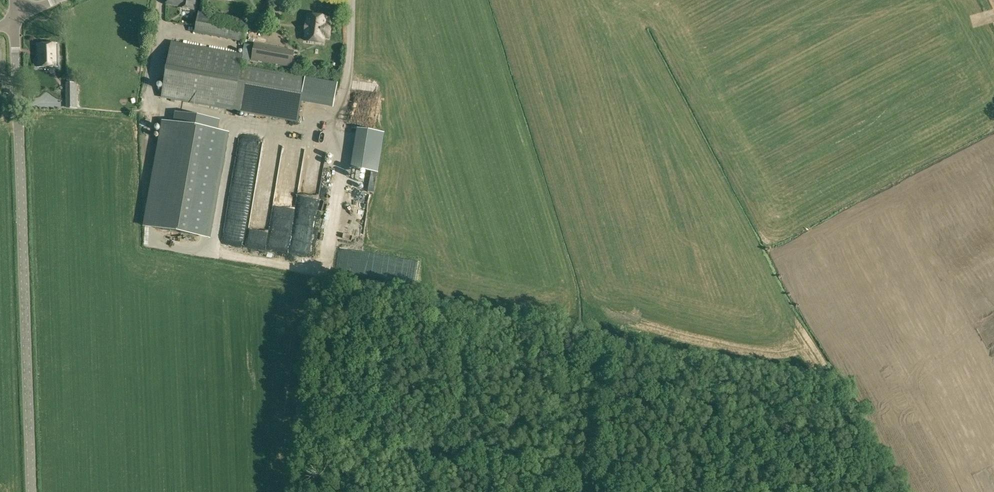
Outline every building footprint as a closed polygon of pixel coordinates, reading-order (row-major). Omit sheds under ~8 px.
[(194,0),(167,0),(166,6),(193,10),(194,0)] [(248,21),(199,12),(195,33),(245,42),(248,21)] [(266,24),(268,14),(257,12),(255,22),(266,24)] [(323,43),(323,37),(329,37),(330,25),(325,25),(326,18),(309,16),(308,24),(306,24),(305,31),(307,32),(306,40),(323,43)] [(243,55),(172,43),(162,96),(298,121),(301,102),(333,108),(337,81),(241,65),(242,57),(243,55)] [(38,66),(58,66),(58,44),(37,44),(38,66)] [(254,45),(253,45),(251,58),(291,65),(293,51),(254,45)] [(48,91),(52,91),(57,91),(57,77),(48,77),(48,83),(48,91)] [(77,99),(76,91),(66,91),(67,100),(77,99)] [(374,111),(375,91),(355,91),(355,99),(362,99),(362,111),(374,111)] [(163,121),(145,226),(209,237),(228,133),(218,131),(220,120),(175,112),(173,123),(163,121)] [(237,133),(238,123),(230,122),(229,133),(237,133)] [(384,133),(377,132),(359,129),(358,134),(353,167),(379,171),(384,133)] [(286,248),(291,197),(271,195),(266,246),(286,248)]
